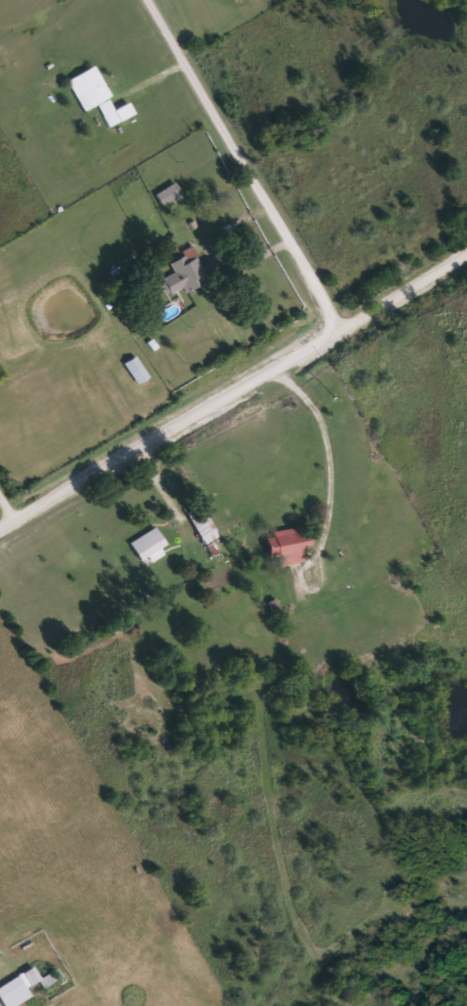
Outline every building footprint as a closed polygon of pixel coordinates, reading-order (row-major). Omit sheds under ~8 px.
[(121,122),(110,128),(97,106),(85,113),(68,83),(91,70),(121,122)] [(117,110),(112,100),(101,105),(111,127),(138,115),(133,103),(117,110)] [(182,197),(163,208),(156,194),(174,184),(182,197)] [(187,292),(185,288),(170,296),(162,281),(175,274),(169,263),(182,256),(180,252),(191,246),(209,280),(187,292)] [(123,365),(134,357),(149,378),(138,386),(123,365)] [(218,536),(204,544),(188,517),(202,508),(218,536)] [(302,549),(304,561),(280,565),(279,557),(271,558),(268,538),(275,537),(274,531),(298,527),(299,536),(308,535),(311,548),(302,549)] [(165,545),(140,561),(129,544),(155,528),(165,545)] [(222,552),(216,542),(209,547),(215,557),(222,552)] [(31,997),(17,1005),(3,1005),(0,1002),(0,986),(17,975),(31,997)]
